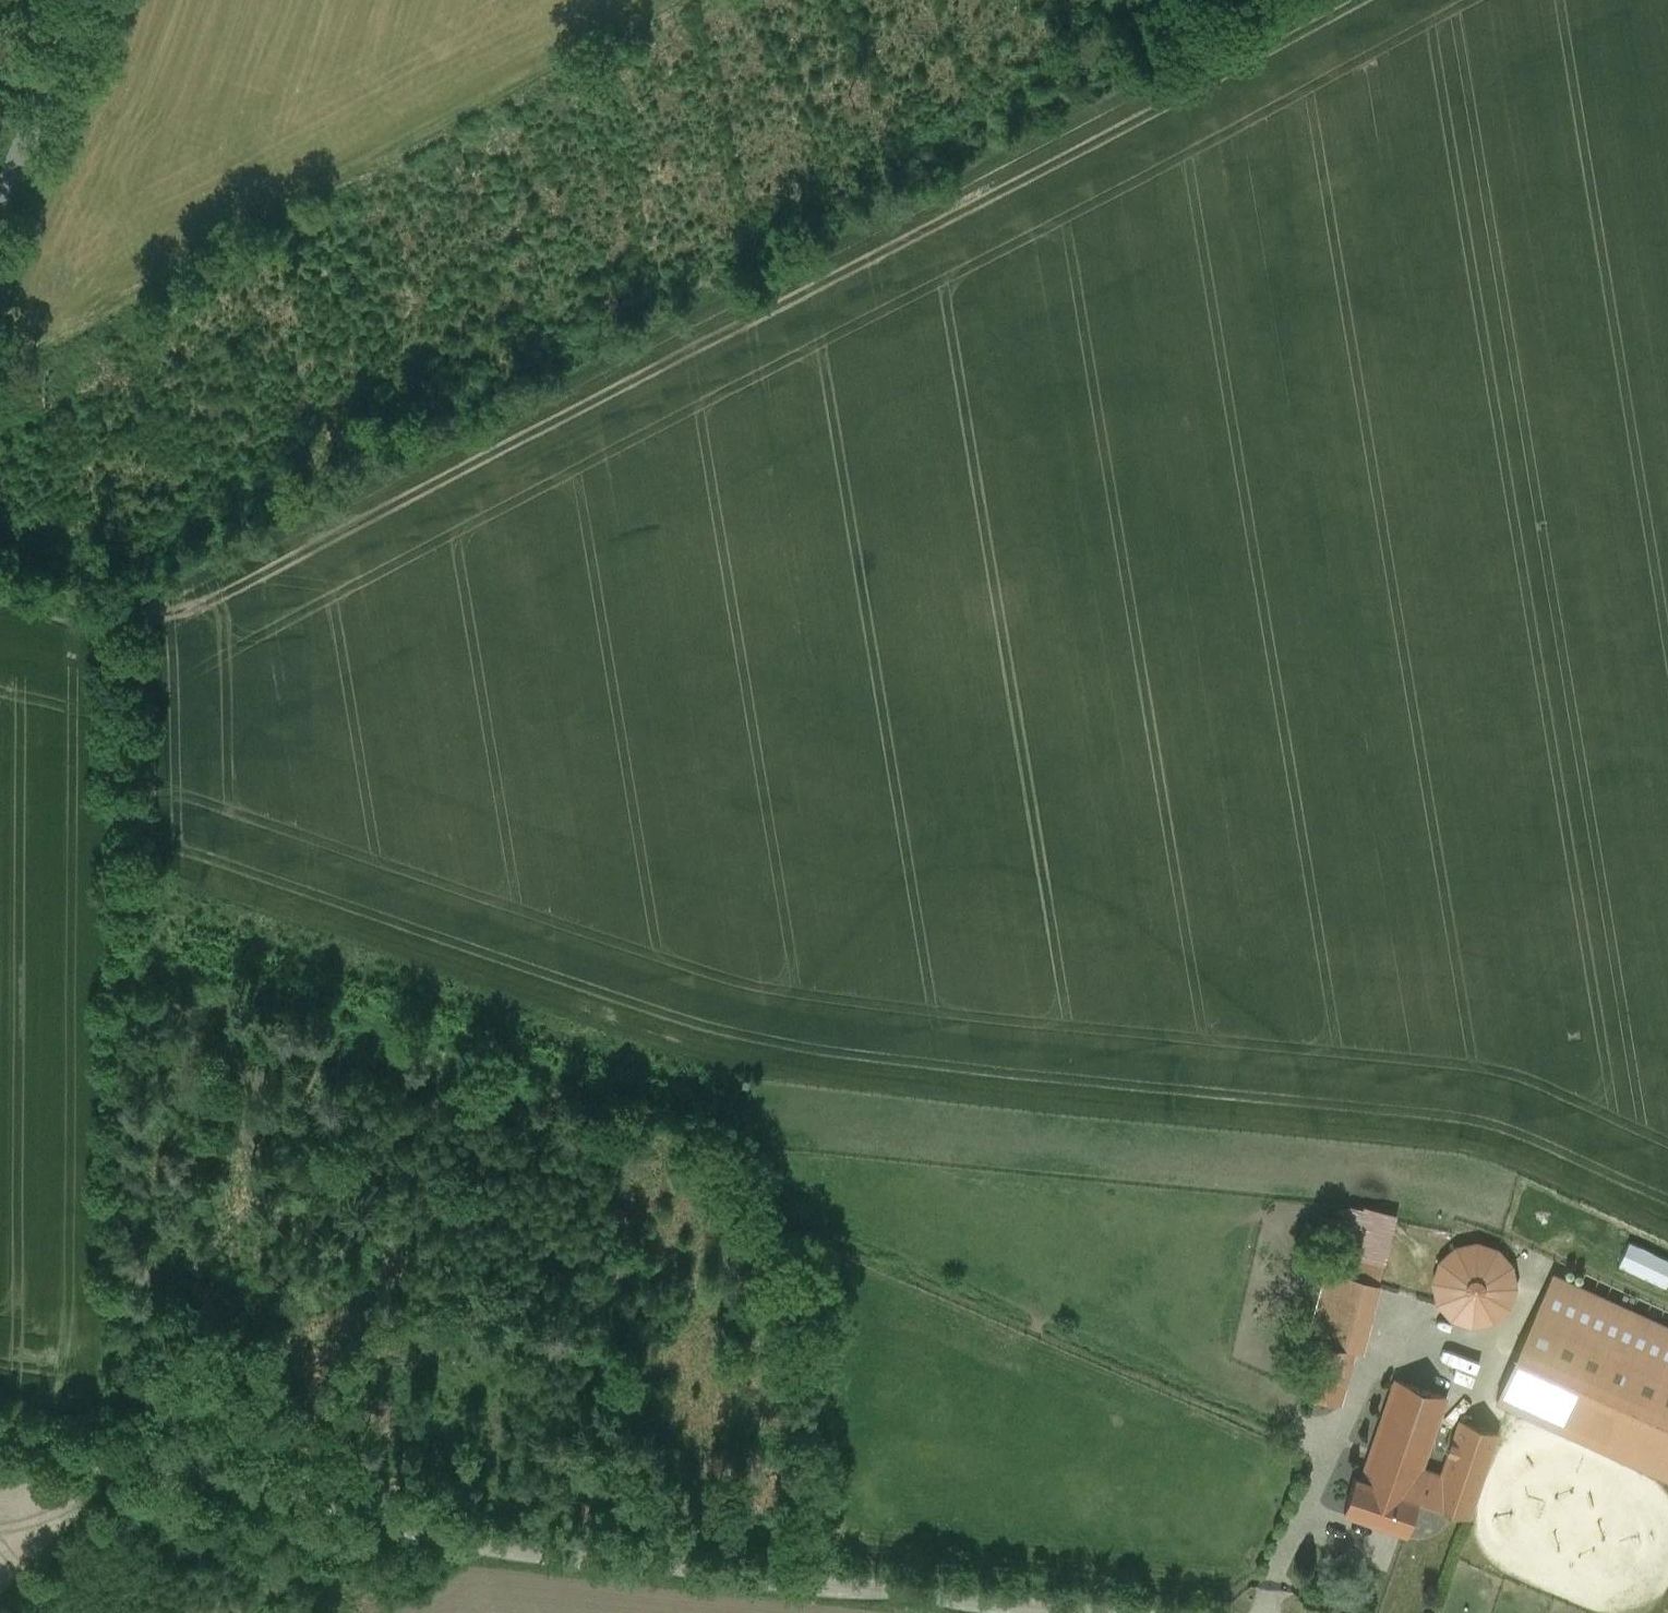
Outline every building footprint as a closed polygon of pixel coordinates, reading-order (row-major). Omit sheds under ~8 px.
[(1345,1234),(1366,1237),(1362,1257),(1396,1263),(1405,1211),(1350,1202),(1345,1234)] [(1528,1261),(1459,1236),(1434,1304),(1475,1319),(1479,1308),(1507,1318),(1528,1261)] [(1367,1265),(1344,1258),(1340,1274),(1363,1280),(1367,1265)] [(1340,1274),(1332,1272),(1314,1338),(1352,1348),(1363,1352),(1381,1285),(1363,1280),(1340,1274)] [(1552,1273),(1496,1398),(1507,1403),(1667,1476),(1667,1325),(1552,1273)] [(1352,1348),(1314,1338),(1301,1389),(1338,1400),(1352,1348)] [(1446,1395),(1396,1378),(1362,1477),(1419,1497),(1418,1497),(1469,1515),(1497,1432),(1459,1418),(1441,1472),(1422,1466),(1440,1412),(1446,1395)] [(1362,1477),(1356,1475),(1345,1508),(1407,1530),(1418,1497),(1419,1497),(1362,1477)]
